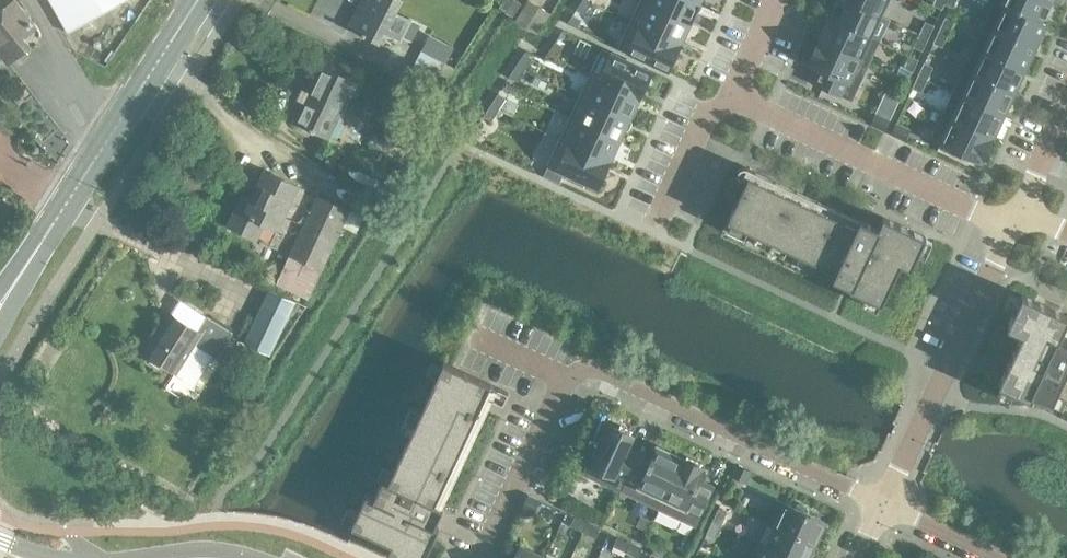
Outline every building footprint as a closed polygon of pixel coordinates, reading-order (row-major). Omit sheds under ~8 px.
[(23,46),(16,38),(33,25),(13,0),(0,10),(0,54),(5,60),(23,46)] [(68,32),(126,0),(50,0),(68,32)] [(398,0),(363,0),(349,26),(377,40),(381,33),(397,41),(400,34),(408,19),(393,10),(398,0)] [(511,16),(518,5),(510,0),(503,0),(498,7),(511,16)] [(540,30),(551,9),(535,0),(527,0),(517,18),(540,30)] [(591,3),(587,0),(582,0),(576,9),(584,14),(591,3)] [(699,1),(697,0),(651,0),(649,4),(689,22),(699,1)] [(879,15),(847,0),(837,0),(829,18),(878,41),(879,40),(869,35),(879,15)] [(879,15),(886,0),(847,0),(879,15)] [(944,3),(945,0),(935,0),(933,5),(941,8),(944,3)] [(1045,24),(993,0),(991,0),(995,2),(985,22),(1035,45),(1045,24)] [(1051,1),(1049,0),(993,0),(1045,24),(1045,23),(1041,22),(1051,1)] [(680,43),(689,22),(649,4),(639,25),(680,44),(680,43)] [(953,21),(945,17),(939,30),(947,34),(953,21)] [(878,41),(829,18),(819,38),(869,61),(878,41)] [(928,38),(933,25),(925,21),(919,34),(928,38)] [(1023,69),(1035,45),(985,22),(974,46),(1023,69)] [(667,70),(680,44),(639,25),(627,51),(667,70)] [(942,46),(947,34),(939,30),(933,42),(942,46)] [(922,50),(928,38),(919,34),(913,46),(922,50)] [(429,35),(409,74),(439,90),(454,67),(445,63),(453,48),(429,35)] [(851,99),(869,61),(819,38),(808,62),(821,68),(815,82),(851,99)] [(555,41),(547,53),(555,58),(563,46),(555,41)] [(1013,91),(1023,69),(974,46),(964,68),(1013,91)] [(611,52),(599,78),(639,97),(651,71),(611,52)] [(524,53),(516,64),(524,69),(532,58),(524,53)] [(912,72),(917,59),(909,55),(903,68),(912,72)] [(932,66),(924,62),(918,75),(926,79),(932,66)] [(517,81),(524,69),(516,64),(509,76),(517,81)] [(295,120),(328,137),(355,82),(321,66),(295,120)] [(1002,114),(1013,91),(964,68),(953,91),(1002,114)] [(920,92),(926,79),(918,75),(912,88),(920,92)] [(534,77),(532,82),(544,88),(547,82),(534,77)] [(638,98),(639,97),(599,78),(589,99),(629,118),(638,98)] [(885,89),(880,106),(895,111),(901,94),(885,89)] [(992,136),(1002,114),(953,91),(943,113),(992,136)] [(498,93),(490,104),(498,110),(506,98),(498,93)] [(629,118),(589,99),(579,121),(619,140),(629,118)] [(491,121),(498,110),(490,104),(483,116),(491,121)] [(844,110),(836,126),(861,138),(869,122),(844,110)] [(870,124),(884,130),(889,120),(875,113),(870,124)] [(981,161),(992,136),(943,113),(931,137),(942,143),(941,146),(954,152),(956,149),(981,161)] [(609,160),(619,140),(579,121),(569,142),(609,161),(609,160)] [(895,123),(891,133),(905,140),(910,129),(895,123)] [(376,130),(364,154),(376,160),(388,136),(376,130)] [(597,187),(609,161),(569,142),(556,168),(569,174),(567,178),(583,185),(585,181),(597,187)] [(860,220),(751,169),(727,221),(794,252),(835,271),(832,278),(849,286),(848,288),(881,303),(899,263),(910,268),(925,236),(882,216),(877,228),(860,220)] [(277,229),(298,186),(270,172),(256,202),(242,195),(228,225),(255,238),(263,222),(277,229)] [(348,210),(317,195),(293,247),(290,254),(321,270),(348,210)] [(1064,323),(1066,316),(1066,315),(1035,300),(1034,300),(1021,294),(1006,326),(1021,333),(998,383),(1002,385),(1030,398),(1032,394),(1051,402),(1066,409),(1066,324),(1064,323)] [(245,342),(269,353),(288,314),(264,303),(245,342)] [(163,363),(176,372),(194,383),(212,354),(216,357),(233,332),(207,315),(197,330),(171,314),(146,353),(150,355),(150,359),(159,364),(163,363)] [(490,383),(443,361),(434,380),(435,381),(420,412),(410,433),(402,452),(388,481),(382,479),(374,497),(366,493),(357,512),(352,523),(351,525),(391,544),(386,554),(394,557),(424,557),(438,527),(434,525),(443,507),(442,506),(492,398),(502,403),(508,391),(498,387),(490,383)] [(621,489),(638,453),(626,447),(632,434),(630,433),(632,430),(620,424),(618,428),(606,422),(604,427),(603,427),(603,428),(601,432),(601,433),(593,450),(587,447),(581,459),(587,462),(624,480),(620,489),(621,489)] [(658,507),(681,457),(665,450),(665,449),(664,449),(660,447),(659,446),(659,447),(656,446),(650,458),(638,453),(621,489),(658,507)] [(685,459),(681,457),(658,507),(695,525),(713,488),(700,482),(702,476),(702,477),(703,476),(702,476),(704,471),(705,472),(705,471),(705,469),(700,466),(702,463),(687,456),(685,459)] [(744,482),(750,470),(738,464),(732,476),(744,482)] [(539,500),(527,495),(522,506),(533,512),(539,500)] [(775,498),(765,521),(814,544),(825,521),(775,498)] [(718,508),(712,521),(720,525),(726,512),(718,508)] [(583,531),(587,523),(574,517),(570,525),(583,531)] [(715,537),(720,525),(712,521),(706,533),(715,537)] [(814,544),(765,521),(764,521),(774,526),(765,544),(762,543),(761,543),(792,557),(808,557),(809,557),(809,556),(814,544)] [(599,528),(587,523),(583,531),(595,537),(599,528)] [(626,551),(630,543),(617,537),(613,545),(626,551)] [(761,543),(752,539),(743,557),(792,557),(761,543)] [(642,548),(630,543),(626,551),(638,557),(642,548)] [(544,557),(519,546),(514,557),(544,557)] [(707,552),(699,548),(694,557),(705,557),(707,552)]
